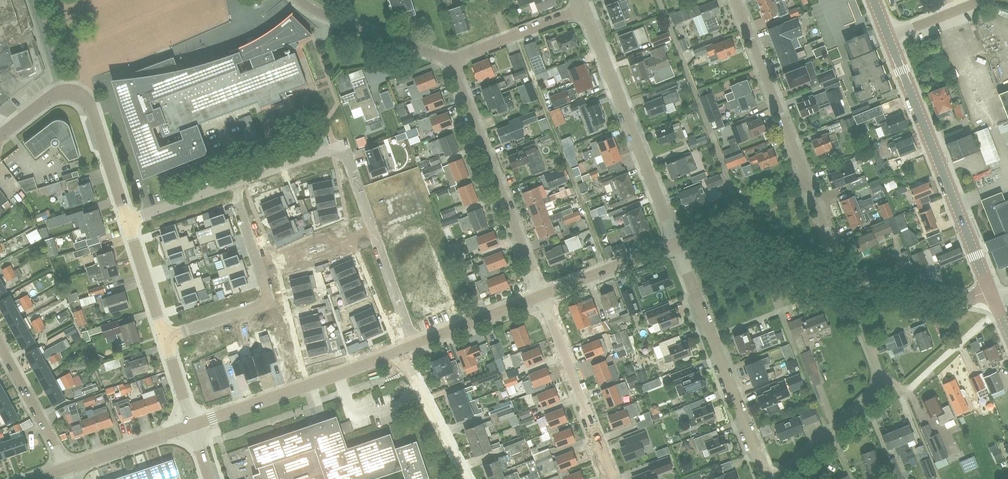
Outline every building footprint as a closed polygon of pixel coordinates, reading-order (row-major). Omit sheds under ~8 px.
[(7,38),(30,30),(21,0),(0,0),(0,40),(7,38)] [(409,0),(391,0),(391,1),(389,2),(390,2),(392,10),(394,9),(395,14),(394,14),(394,15),(405,12),(407,17),(416,14),(414,8),(412,9),(409,0)] [(466,17),(462,6),(454,9),(451,0),(444,0),(452,22),(456,33),(470,28),(466,17)] [(520,7),(536,1),(539,11),(557,4),(555,0),(518,0),(520,7)] [(630,9),(627,0),(613,0),(614,2),(605,5),(612,24),(614,24),(616,29),(627,25),(625,19),(630,17),(627,10),(630,9)] [(761,9),(783,0),(782,0),(783,0),(757,0),(761,9)] [(787,13),(783,0),(761,9),(765,20),(779,14),(779,16),(787,13)] [(681,10),(685,20),(702,14),(709,33),(720,28),(715,14),(720,12),(716,1),(700,7),(699,5),(688,9),(688,8),(681,10)] [(796,7),(788,10),(789,13),(791,18),(799,15),(796,7)] [(238,47),(240,51),(211,61),(193,66),(178,70),(174,57),(131,73),(133,78),(112,80),(143,178),(205,154),(206,152),(207,151),(207,148),(198,123),(258,101),(260,107),(281,99),(279,93),(306,83),(295,53),(276,60),(272,50),(291,43),(296,48),(299,44),(297,41),(312,35),(288,16),(277,26),(264,34),(252,41),(238,47)] [(798,17),(768,29),(778,55),(794,49),(801,46),(797,36),(802,34),(802,32),(803,32),(798,17)] [(631,32),(619,37),(622,45),(621,46),(623,51),(624,50),(625,51),(638,46),(637,45),(648,40),(643,26),(631,31),(631,32)] [(30,30),(7,38),(12,55),(20,52),(21,56),(37,51),(30,30)] [(564,34),(548,40),(547,40),(549,46),(553,48),(555,53),(577,44),(572,32),(564,35),(564,34)] [(668,33),(650,40),(653,46),(671,39),(668,33)] [(859,103),(876,96),(877,99),(882,97),(881,94),(891,90),(874,50),(870,51),(864,36),(858,38),(857,35),(852,38),(853,40),(847,43),(853,58),(849,59),(855,75),(852,76),(858,91),(855,92),(859,103)] [(44,71),(37,51),(21,56),(20,52),(12,55),(7,38),(0,40),(0,46),(1,50),(0,51),(0,105),(44,71)] [(682,51),(689,49),(684,38),(678,40),(682,51)] [(717,53),(719,59),(722,58),(722,59),(728,57),(727,55),(736,52),(731,39),(714,45),(714,44),(706,47),(705,45),(693,50),(696,57),(697,57),(708,53),(709,55),(717,53)] [(524,45),(535,75),(546,71),(547,70),(536,41),(524,45)] [(828,53),(825,45),(813,50),(816,58),(828,53)] [(642,61),(630,65),(634,75),(632,76),(634,81),(636,81),(637,83),(653,76),(656,83),(674,76),(663,46),(650,50),(653,57),(642,61)] [(794,49),(778,55),(782,65),(807,56),(804,49),(795,53),(794,49)] [(523,69),(526,68),(520,52),(509,56),(515,72),(512,73),(514,80),(526,76),(523,69)] [(491,65),(488,59),(473,65),(478,80),(489,76),(489,78),(495,76),(494,73),(498,71),(495,64),(491,65)] [(573,80),(574,81),(589,75),(584,63),(573,68),(571,62),(558,67),(562,79),(568,76),(570,82),(573,80)] [(795,68),(796,70),(786,74),(791,86),(810,79),(808,73),(815,70),(811,62),(795,68)] [(833,69),(817,75),(820,83),(836,77),(833,69)] [(546,71),(535,75),(538,81),(549,76),(546,71)] [(428,92),(426,89),(437,84),(432,72),(415,79),(417,84),(408,87),(412,98),(428,92)] [(409,80),(407,75),(397,79),(399,84),(409,80)] [(554,108),(571,101),(577,98),(575,93),(578,92),(578,93),(594,87),(589,75),(574,81),(576,87),(567,90),(550,96),(554,108)] [(383,126),(367,83),(365,77),(351,82),(354,91),(340,96),(343,104),(348,102),(351,110),(360,107),(367,126),(369,125),(371,131),(383,126)] [(822,84),(826,91),(841,86),(838,78),(822,84)] [(486,99),(501,93),(500,89),(507,86),(505,80),(482,89),(486,99)] [(725,95),(727,101),(752,92),(747,80),(741,82),(740,81),(731,84),(734,91),(725,95)] [(524,84),(530,101),(531,101),(538,99),(531,81),(524,84)] [(657,97),(679,88),(676,82),(655,90),(657,97)] [(716,104),(717,104),(712,92),(709,93),(706,87),(697,91),(705,109),(716,104)] [(839,87),(835,89),(814,98),(813,96),(807,98),(808,100),(798,104),(802,116),(810,113),(811,115),(816,113),(815,111),(832,105),(836,116),(845,113),(840,100),(843,98),(839,87)] [(952,103),(951,99),(946,87),(929,93),(939,119),(949,115),(947,110),(954,107),(958,119),(964,117),(958,101),(952,103)] [(386,93),(390,110),(398,109),(394,91),(386,93)] [(645,103),(650,117),(666,110),(667,113),(676,110),(673,102),(679,100),(676,91),(661,97),(645,103)] [(999,94),(1007,118),(1007,91),(999,94)] [(445,105),(440,92),(423,98),(422,96),(411,100),(416,112),(426,107),(427,111),(445,105)] [(756,104),(752,92),(727,101),(724,103),(727,110),(739,105),(742,112),(751,108),(750,106),(756,104)] [(503,97),(501,93),(486,99),(490,109),(497,107),(499,113),(508,110),(505,103),(513,100),(511,94),(503,97)] [(585,100),(571,105),(573,111),(579,109),(582,115),(583,114),(588,127),(587,127),(589,133),(598,130),(598,129),(605,126),(603,122),(605,121),(598,103),(588,107),(585,100)] [(402,114),(410,112),(408,104),(401,105),(402,114)] [(716,104),(705,109),(710,124),(711,124),(722,120),(716,104)] [(854,115),(857,124),(875,117),(878,125),(879,124),(880,126),(881,126),(885,135),(891,132),(891,133),(907,127),(901,113),(886,119),(884,113),(878,115),(875,107),(854,115)] [(448,112),(431,119),(430,116),(419,120),(424,132),(434,128),(435,132),(452,125),(448,112)] [(503,142),(515,137),(516,139),(524,136),(521,126),(523,125),(537,120),(534,112),(510,121),(511,125),(498,130),(503,142)] [(412,113),(400,117),(403,126),(415,121),(412,113)] [(250,143),(258,141),(252,117),(244,119),(250,143)] [(855,125),(852,117),(844,120),(847,128),(855,125)] [(732,128),(736,137),(738,143),(747,139),(753,137),(761,134),(760,132),(766,129),(762,118),(750,123),(750,121),(732,128)] [(57,146),(59,146),(70,160),(80,157),(70,128),(68,124),(65,121),(61,119),(56,120),(52,122),(25,143),(36,158),(52,145),(54,146),(57,146)] [(833,149),(830,142),(838,139),(836,132),(842,130),(839,122),(828,126),(831,134),(828,135),(827,133),(819,136),(820,138),(812,142),(817,153),(824,150),(825,152),(833,149)] [(869,131),(866,122),(858,125),(862,134),(869,131)] [(656,132),(660,143),(675,137),(677,142),(686,138),(681,127),(681,128),(679,123),(671,126),(670,125),(663,128),(664,129),(656,132)] [(986,128),(975,133),(987,165),(999,160),(986,128)] [(404,133),(396,136),(398,141),(406,138),(404,133)] [(439,139),(429,143),(434,154),(444,150),(446,156),(459,151),(452,134),(439,139)] [(705,136),(696,139),(694,134),(687,137),(689,142),(687,143),(689,150),(708,143),(705,136)] [(971,134),(946,144),(953,161),(978,151),(971,134)] [(897,150),(900,156),(916,150),(910,135),(901,139),(901,137),(893,140),(894,141),(888,143),(892,152),(897,150)] [(423,136),(413,139),(415,146),(425,142),(423,136)] [(570,136),(560,139),(564,147),(573,143),(570,136)] [(594,149),(583,153),(586,161),(602,154),(618,148),(613,136),(598,142),(597,141),(591,143),(594,149)] [(757,150),(751,141),(745,145),(751,154),(757,150)] [(378,146),(366,151),(370,164),(367,165),(372,177),(381,174),(388,171),(384,159),(389,157),(388,157),(384,144),(378,146)] [(537,150),(534,144),(517,151),(518,152),(508,156),(513,168),(528,162),(533,175),(545,170),(538,149),(537,150)] [(573,144),(564,148),(566,154),(568,158),(577,155),(573,144)] [(602,154),(605,161),(599,163),(602,170),(608,168),(607,166),(622,160),(618,148),(602,154)] [(872,160),(874,159),(877,165),(875,165),(877,172),(889,167),(887,161),(882,162),(880,157),(881,156),(877,148),(871,150),(868,151),(872,160)] [(750,164),(753,172),(764,167),(764,169),(770,167),(770,165),(777,162),(777,160),(777,159),(776,155),(775,155),(772,149),(749,158),(752,164),(750,164)] [(742,152),(725,159),(728,167),(746,160),(742,152)] [(868,153),(864,154),(855,157),(857,165),(867,161),(871,159),(868,153)] [(575,156),(568,158),(571,166),(578,163),(575,156)] [(667,163),(673,179),(689,173),(683,157),(667,163)] [(449,164),(455,180),(468,175),(461,158),(449,163),(449,164)] [(441,163),(422,171),(425,178),(444,170),(443,167),(441,163)] [(828,175),(833,188),(848,182),(851,190),(868,183),(865,175),(857,178),(851,163),(832,170),(833,173),(828,175)] [(581,175),(578,166),(572,169),(575,177),(581,175)] [(557,186),(568,182),(563,169),(552,173),(557,186)] [(599,176),(597,170),(589,173),(581,176),(583,182),(591,179),(599,176)] [(705,172),(691,178),(693,183),(707,178),(705,172)] [(613,191),(631,184),(627,173),(616,177),(615,175),(599,181),(601,186),(610,183),(613,191)] [(389,183),(376,188),(378,195),(378,196),(379,199),(405,190),(399,174),(387,177),(389,183)] [(705,180),(707,185),(711,183),(713,188),(723,184),(719,174),(705,180)] [(18,182),(26,193),(38,189),(34,177),(18,182)] [(70,192),(65,193),(70,207),(79,204),(79,205),(96,199),(90,183),(80,186),(78,179),(67,182),(70,192)] [(313,183),(308,184),(310,197),(334,193),(331,180),(313,183)] [(882,190),(878,180),(869,184),(873,194),(882,190)] [(54,184),(56,191),(63,189),(61,181),(54,184)] [(694,201),(697,207),(708,203),(700,182),(685,188),(686,191),(679,193),(683,203),(685,203),(686,205),(694,201)] [(915,199),(918,206),(923,204),(930,201),(928,195),(933,193),(929,182),(910,190),(914,200),(915,199)] [(478,200),(471,183),(458,188),(465,205),(478,200)] [(613,197),(616,198),(616,199),(607,203),(609,208),(625,202),(624,199),(635,195),(631,184),(613,191),(612,193),(613,197)] [(543,185),(522,193),(527,204),(547,196),(543,185)] [(455,186),(448,189),(436,193),(439,199),(450,195),(450,194),(457,191),(455,186)] [(905,186),(896,190),(898,195),(907,191),(905,186)] [(547,196),(527,204),(531,216),(547,210),(544,204),(556,199),(556,200),(575,192),(573,187),(554,194),(547,196)] [(5,211),(1,206),(2,206),(4,209),(11,203),(0,189),(0,215),(5,211)] [(405,190),(379,199),(380,203),(381,203),(383,210),(397,206),(399,211),(411,207),(405,190)] [(588,191),(582,194),(585,202),(591,200),(588,191)] [(334,193),(310,197),(310,198),(315,197),(318,209),(336,206),(334,193)] [(277,197),(261,204),(267,217),(284,209),(289,207),(284,195),(279,197),(277,197)] [(862,200),(857,202),(855,195),(842,201),(847,214),(866,206),(866,207),(874,204),(871,198),(862,201),(862,200)] [(983,203),(997,237),(985,242),(989,252),(992,251),(999,269),(1007,266),(1007,200),(1005,201),(1003,195),(983,203)] [(878,206),(883,219),(893,215),(888,202),(878,206)] [(923,204),(918,206),(920,213),(919,213),(927,232),(937,227),(930,209),(926,210),(923,204)] [(318,209),(313,210),(315,224),(321,222),(321,223),(322,222),(339,219),(336,206),(318,209)] [(443,218),(457,213),(454,206),(440,212),(443,218)] [(868,211),(866,207),(866,206),(847,214),(852,227),(870,220),(867,212),(868,211)] [(624,219),(626,225),(645,218),(640,207),(629,212),(628,209),(623,211),(622,208),(608,213),(609,217),(613,216),(614,221),(623,217),(624,219)] [(468,213),(469,216),(459,220),(464,231),(473,227),(475,230),(487,225),(481,208),(468,213)] [(52,217),(47,219),(50,228),(68,222),(68,221),(77,218),(80,229),(84,227),(103,221),(99,209),(90,212),(86,213),(85,209),(75,213),(66,215),(65,213),(52,217)] [(284,209),(267,217),(272,229),(294,219),(289,221),(284,209)] [(212,226),(195,232),(198,239),(232,227),(229,218),(226,219),(224,213),(215,216),(214,210),(208,212),(210,218),(212,226)] [(547,210),(531,216),(536,227),(551,221),(563,217),(563,216),(561,211),(549,216),(547,210)] [(566,224),(581,218),(578,211),(563,216),(563,217),(566,224)] [(459,221),(456,214),(441,220),(443,227),(459,221)] [(414,216),(393,224),(396,231),(395,231),(397,238),(420,229),(414,216)] [(629,233),(629,234),(621,237),(623,242),(639,236),(637,233),(649,229),(645,218),(626,225),(625,226),(627,232),(629,233)] [(294,219),(272,229),(277,241),(294,234),(299,232),(294,219)] [(84,227),(80,229),(82,234),(85,233),(88,239),(88,240),(93,238),(99,236),(107,234),(103,221),(84,227)] [(551,221),(536,227),(540,239),(556,233),(555,233),(561,230),(559,225),(553,227),(551,221)] [(868,234),(854,239),(859,251),(861,250),(864,256),(875,252),(873,246),(877,244),(874,238),(884,234),(892,231),(889,222),(885,223),(867,230),(868,234)] [(164,227),(166,232),(161,234),(163,240),(160,241),(163,250),(190,240),(187,234),(180,237),(176,223),(164,227)] [(232,227),(198,239),(200,245),(206,243),(215,240),(217,248),(235,242),(233,237),(235,236),(232,227)] [(454,228),(447,231),(452,243),(459,241),(454,228)] [(946,233),(949,244),(961,241),(958,230),(946,233)] [(494,231),(477,238),(476,235),(465,239),(470,251),(480,247),(482,250),(499,244),(494,231)] [(41,239),(38,232),(28,236),(32,244),(41,239)] [(927,238),(930,245),(942,240),(939,233),(927,238)] [(570,251),(582,247),(578,235),(564,240),(566,244),(553,249),(554,249),(546,253),(551,265),(566,259),(564,253),(570,251)] [(50,256),(57,254),(52,237),(45,240),(50,256)] [(87,239),(74,243),(76,249),(88,245),(87,239)] [(190,240),(163,250),(166,260),(170,259),(171,264),(188,258),(185,250),(196,246),(193,239),(190,240)] [(413,253),(403,256),(407,267),(432,258),(426,241),(411,247),(413,253)] [(623,243),(612,247),(615,256),(626,251),(623,243)] [(936,255),(941,268),(964,259),(958,246),(936,255)] [(76,258),(91,253),(89,247),(74,252),(74,251),(64,254),(66,261),(76,258)] [(95,265),(87,268),(88,272),(116,263),(115,260),(116,257),(115,253),(112,251),(98,255),(101,262),(94,264),(95,265)] [(217,270),(219,276),(246,267),(243,258),(240,260),(238,254),(229,257),(227,251),(219,254),(224,267),(217,270)] [(485,258),(486,263),(478,266),(482,278),(498,272),(496,268),(507,264),(502,251),(485,258)] [(929,266),(922,251),(911,255),(917,271),(929,266)] [(432,258),(407,267),(410,278),(420,275),(422,281),(438,275),(432,258)] [(352,259),(329,269),(335,281),(357,271),(352,259)] [(474,266),(471,259),(457,265),(460,271),(474,266)] [(328,262),(319,265),(321,271),(325,270),(324,268),(330,266),(328,262)] [(90,276),(96,274),(98,282),(120,275),(116,263),(88,272),(90,276)] [(177,281),(174,282),(177,291),(204,282),(202,278),(201,275),(194,278),(190,264),(182,267),(184,272),(175,275),(177,281)] [(11,265),(1,270),(5,276),(14,270),(11,265)] [(246,267),(219,276),(211,279),(214,286),(228,281),(233,295),(241,292),(239,286),(247,283),(246,278),(249,277),(246,267)] [(14,270),(5,276),(8,281),(17,276),(14,270)] [(357,271),(335,281),(340,293),(362,284),(357,271)] [(670,284),(665,271),(654,275),(653,274),(641,279),(644,286),(651,283),(654,290),(670,284)] [(308,275),(290,280),(293,293),(312,288),(317,287),(313,274),(308,275)] [(504,274),(487,280),(486,278),(476,282),(480,294),(490,290),(492,293),(509,287),(504,274)] [(26,286),(37,281),(35,277),(25,282),(26,286)] [(204,282),(177,291),(180,300),(183,299),(185,305),(199,300),(197,292),(206,289),(204,282)] [(474,283),(466,286),(471,297),(478,294),(474,283)] [(362,284),(340,293),(345,305),(367,296),(362,284)] [(104,285),(92,289),(94,295),(105,292),(104,285)] [(312,288),(293,293),(297,306),(315,301),(312,288)] [(631,288),(622,291),(631,314),(640,310),(631,288)] [(218,300),(225,297),(223,290),(216,292),(218,300)] [(618,302),(613,290),(601,295),(604,302),(602,302),(605,310),(606,310),(608,316),(609,315),(618,312),(623,310),(620,301),(618,302)] [(109,306),(111,312),(130,306),(125,292),(106,298),(106,299),(103,300),(105,307),(109,306)] [(5,315),(17,308),(22,305),(31,300),(28,294),(18,299),(14,302),(11,296),(0,302),(0,306),(5,315)] [(96,302),(94,295),(80,299),(82,306),(96,302)] [(582,302),(570,307),(576,324),(578,328),(590,324),(591,326),(601,321),(592,299),(587,301),(583,303),(582,302)] [(34,305),(33,304),(31,300),(22,305),(24,310),(34,305)] [(665,305),(647,312),(652,325),(659,322),(662,329),(670,326),(671,328),(680,324),(681,323),(682,321),(682,319),(681,318),(679,317),(677,317),(676,317),(673,310),(670,311),(667,304),(665,305)] [(17,308),(5,315),(11,326),(23,319),(20,313),(17,308)] [(281,312),(283,318),(292,315),(297,330),(300,328),(294,308),(281,312)] [(372,308),(350,317),(355,329),(377,320),(372,308)] [(74,311),(75,317),(78,327),(87,324),(82,309),(74,311)] [(620,316),(618,312),(609,315),(610,319),(609,320),(613,329),(618,327),(616,324),(623,321),(623,323),(631,320),(628,312),(620,316)] [(318,313),(300,318),(303,331),(321,326),(318,313)] [(788,323),(809,375),(818,372),(809,350),(807,351),(800,333),(805,330),(807,334),(817,329),(820,336),(831,335),(831,325),(828,325),(823,314),(811,318),(808,315),(788,323)] [(31,322),(34,328),(43,322),(40,317),(31,322)] [(23,319),(11,326),(17,337),(29,330),(23,319)] [(377,320),(355,329),(360,341),(382,332),(377,320)] [(606,320),(601,322),(605,331),(610,330),(606,320)] [(105,337),(123,332),(127,344),(141,340),(135,322),(121,326),(119,326),(117,321),(82,332),(85,342),(91,340),(89,336),(103,332),(105,337)] [(43,322),(34,328),(37,333),(46,328),(43,322)] [(594,325),(598,334),(604,331),(601,322),(594,325)] [(924,323),(911,328),(913,335),(914,335),(920,349),(920,350),(933,345),(933,344),(927,329),(926,330),(924,323)] [(321,326),(303,331),(306,344),(324,339),(329,338),(326,325),(321,326)] [(531,342),(524,325),(511,330),(516,343),(511,345),(514,350),(517,349),(516,347),(517,346),(518,347),(531,342)] [(72,335),(77,332),(74,326),(64,331),(67,337),(72,335)] [(626,329),(619,332),(623,342),(624,342),(628,353),(634,351),(626,330),(626,329)] [(29,330),(17,337),(23,348),(35,342),(29,330)] [(774,330),(768,332),(750,339),(747,332),(735,337),(741,352),(757,346),(758,350),(772,344),(778,341),(774,330)] [(898,346),(892,349),(894,354),(905,350),(904,348),(908,346),(907,343),(908,342),(904,331),(894,335),(898,346)] [(618,344),(614,346),(616,352),(625,349),(623,343),(623,342),(619,332),(614,334),(618,344)] [(264,351),(252,355),(259,375),(272,371),(269,364),(271,363),(277,361),(268,334),(259,337),(264,351)] [(637,336),(633,337),(638,352),(642,350),(637,336)] [(681,357),(683,359),(685,360),(687,360),(689,359),(690,356),(690,354),(691,354),(685,341),(682,342),(680,341),(678,336),(659,343),(667,363),(674,360),(681,357)] [(588,343),(582,346),(587,359),(604,352),(607,351),(602,338),(599,340),(599,339),(591,342),(588,343)] [(324,339),(306,344),(309,357),(328,352),(324,339)] [(41,355),(38,348),(26,354),(33,367),(45,361),(49,358),(62,351),(67,348),(63,341),(45,350),(46,352),(41,355)] [(366,341),(359,344),(358,342),(347,347),(349,354),(361,349),(368,346),(366,341)] [(495,359),(501,357),(505,355),(499,342),(490,345),(495,359)] [(983,350),(976,353),(980,360),(986,358),(989,364),(990,364),(996,361),(1003,358),(997,344),(983,350)] [(474,357),(475,357),(481,355),(477,345),(471,347),(470,346),(457,351),(461,362),(458,363),(461,373),(465,372),(468,371),(468,370),(467,367),(474,364),(477,363),(475,360),(474,357)] [(539,347),(522,354),(521,352),(511,356),(515,367),(525,363),(527,367),(544,360),(539,347)] [(771,361),(790,355),(788,348),(768,354),(771,361)] [(625,349),(616,352),(618,358),(628,355),(627,353),(625,349)] [(59,353),(49,358),(52,364),(62,358),(61,357),(59,353)] [(238,353),(229,356),(236,376),(236,375),(244,373),(247,382),(257,379),(256,376),(259,375),(252,355),(240,360),(238,353)] [(101,364),(104,357),(98,354),(95,361),(101,364)] [(461,374),(456,361),(450,363),(447,355),(431,362),(434,370),(431,372),(434,379),(437,377),(449,373),(453,384),(464,380),(461,373),(461,374)] [(508,378),(501,357),(495,359),(501,374),(503,380),(508,378)] [(750,375),(765,369),(763,365),(770,362),(768,357),(761,360),(761,359),(746,365),(750,375)] [(121,366),(119,358),(104,363),(107,371),(121,366)] [(135,375),(150,370),(146,358),(133,362),(132,358),(125,361),(127,367),(132,366),(135,375)] [(605,360),(593,365),(599,382),(606,380),(607,382),(618,377),(613,365),(608,367),(605,360)] [(52,373),(45,361),(33,367),(40,380),(52,373)] [(222,365),(208,370),(215,390),(229,386),(222,365)] [(694,389),(695,391),(704,387),(706,386),(707,384),(706,382),(705,380),(703,379),(701,380),(698,372),(695,374),(692,366),(671,375),(676,388),(679,397),(687,394),(687,392),(694,389)] [(530,374),(531,379),(523,383),(527,394),(543,388),(541,385),(552,381),(547,368),(530,374)] [(447,394),(452,408),(468,402),(465,393),(477,388),(476,385),(499,377),(499,376),(501,375),(498,369),(489,372),(470,379),(472,385),(447,394)] [(648,380),(645,369),(637,372),(640,383),(648,380)] [(765,369),(750,375),(754,385),(769,380),(768,379),(776,376),(774,371),(766,374),(765,369)] [(1004,389),(996,372),(985,378),(992,394),(1004,389)] [(52,373),(40,380),(47,392),(73,378),(69,373),(60,378),(55,380),(52,373)] [(804,387),(799,373),(785,379),(791,392),(804,387)] [(979,375),(970,379),(976,392),(985,387),(987,386),(982,373),(979,374),(979,375)] [(168,374),(161,376),(163,386),(171,384),(168,374)] [(635,375),(626,378),(629,387),(639,383),(635,375)] [(81,385),(86,382),(83,376),(78,379),(81,385)] [(151,376),(145,378),(147,385),(153,383),(151,376)] [(515,376),(503,380),(506,388),(518,383),(515,376)] [(72,378),(47,392),(54,405),(66,399),(62,392),(75,384),(72,378)] [(962,389),(960,390),(955,379),(944,384),(957,414),(968,409),(963,397),(965,396),(967,393),(966,390),(962,389)] [(778,402),(777,401),(790,396),(784,380),(777,383),(778,384),(770,387),(771,390),(767,391),(768,392),(758,396),(758,399),(756,399),(759,407),(761,407),(762,408),(766,406),(770,414),(780,410),(777,402),(778,402)] [(625,382),(615,386),(615,385),(602,390),(609,407),(622,402),(619,396),(629,393),(625,382)] [(96,383),(84,388),(86,394),(99,390),(96,383)] [(121,394),(127,392),(125,385),(119,387),(121,394)] [(157,395),(144,399),(149,413),(162,408),(161,404),(168,402),(163,387),(156,390),(157,395)] [(534,403),(540,401),(542,407),(560,401),(555,388),(537,395),(532,397),(534,403)] [(0,394),(0,410),(12,404),(5,391),(0,394)] [(111,391),(104,394),(108,403),(115,400),(111,391)] [(930,417),(935,414),(940,425),(955,418),(949,405),(942,408),(937,396),(924,402),(930,417)] [(91,405),(89,397),(83,399),(86,407),(91,405)] [(122,422),(136,417),(131,404),(129,398),(112,403),(118,419),(121,418),(122,422)] [(149,413),(144,399),(131,404),(136,417),(149,413)] [(715,417),(710,404),(707,405),(704,404),(702,399),(683,406),(689,420),(691,427),(706,421),(707,423),(710,423),(712,423),(714,422),(715,420),(715,417)] [(468,402),(452,408),(457,422),(483,412),(481,407),(478,408),(475,400),(468,402)] [(497,413),(512,407),(510,400),(502,403),(488,409),(490,415),(497,413)] [(73,438),(87,434),(82,420),(76,402),(68,405),(61,408),(58,410),(61,416),(70,411),(74,423),(69,425),(73,438)] [(624,407),(625,409),(609,416),(614,429),(631,422),(629,418),(640,414),(635,403),(624,407)] [(12,404),(0,410),(7,423),(19,417),(12,404)] [(93,410),(95,416),(100,429),(113,425),(108,411),(106,406),(93,410)] [(515,415),(512,407),(497,413),(500,421),(515,415)] [(813,407),(799,412),(801,417),(798,418),(798,417),(776,426),(778,433),(777,435),(778,438),(780,438),(781,440),(804,431),(801,425),(804,424),(805,426),(819,421),(813,407)] [(568,421),(563,408),(545,415),(549,425),(546,426),(549,433),(557,429),(555,426),(568,421)] [(522,419),(531,415),(529,409),(519,413),(522,419)] [(87,434),(100,429),(95,416),(82,420),(87,434)] [(347,448),(336,416),(249,446),(256,468),(259,467),(260,472),(253,475),(255,478),(372,478),(402,469),(405,478),(424,478),(429,477),(417,441),(395,448),(390,433),(347,448)] [(533,416),(519,421),(522,427),(535,422),(533,416)] [(470,442),(486,436),(483,428),(492,424),(491,420),(465,429),(470,442)] [(952,431),(962,426),(959,420),(949,424),(952,431)] [(20,423),(14,425),(16,432),(22,430),(20,423)] [(915,438),(910,425),(898,430),(910,461),(916,459),(911,447),(910,448),(907,442),(915,438)] [(558,433),(557,429),(549,433),(554,445),(556,444),(558,448),(575,441),(571,428),(558,433)] [(910,461),(898,430),(895,430),(894,429),(891,430),(891,432),(886,434),(886,435),(883,436),(889,449),(896,447),(899,455),(901,454),(904,464),(910,461)] [(717,436),(715,430),(694,439),(699,452),(708,448),(711,455),(719,452),(720,454),(729,451),(731,449),(731,447),(731,445),(730,444),(728,443),(726,443),(725,443),(722,436),(719,437),(717,436)] [(626,446),(621,448),(626,461),(645,453),(642,446),(650,443),(645,431),(623,440),(626,446)] [(927,438),(936,461),(948,456),(938,434),(927,438)] [(29,449),(24,436),(12,440),(17,453),(29,449)] [(490,445),(486,436),(470,442),(475,456),(501,446),(499,442),(490,445)] [(505,450),(526,442),(524,436),(520,437),(503,443),(505,450)] [(5,457),(17,453),(12,440),(1,444),(5,457)] [(505,450),(507,454),(496,458),(497,460),(483,465),(487,477),(502,471),(499,464),(510,460),(509,456),(529,449),(526,442),(505,450)] [(536,467),(544,464),(552,461),(550,455),(551,454),(548,447),(538,452),(536,447),(531,449),(536,461),(534,461),(536,467)] [(876,449),(862,455),(871,478),(879,478),(881,478),(877,469),(883,467),(876,449)] [(559,475),(553,477),(567,472),(566,468),(578,463),(573,451),(556,457),(557,460),(553,461),(556,469),(559,475)] [(964,473),(965,472),(978,467),(974,455),(959,461),(964,473)] [(633,477),(634,478),(657,478),(655,475),(673,468),(668,457),(658,461),(649,464),(651,470),(633,477)] [(895,457),(886,460),(894,478),(904,478),(895,457)] [(935,477),(937,476),(929,457),(920,461),(927,478),(930,478),(935,477)] [(165,478),(168,478),(178,476),(173,460),(160,464),(165,478)] [(942,470),(954,466),(952,460),(940,464),(942,470)] [(160,464),(148,468),(152,478),(165,478),(160,464)] [(148,468),(136,472),(139,478),(152,478),(148,468)] [(502,471),(487,477),(488,478),(535,478),(540,477),(538,474),(536,469),(530,471),(531,473),(521,477),(519,478),(517,472),(504,477),(502,471)] [(547,478),(584,478),(581,471),(569,476),(567,472),(553,477),(547,478)] [(735,471),(725,475),(725,474),(712,478),(738,478),(735,471)]
